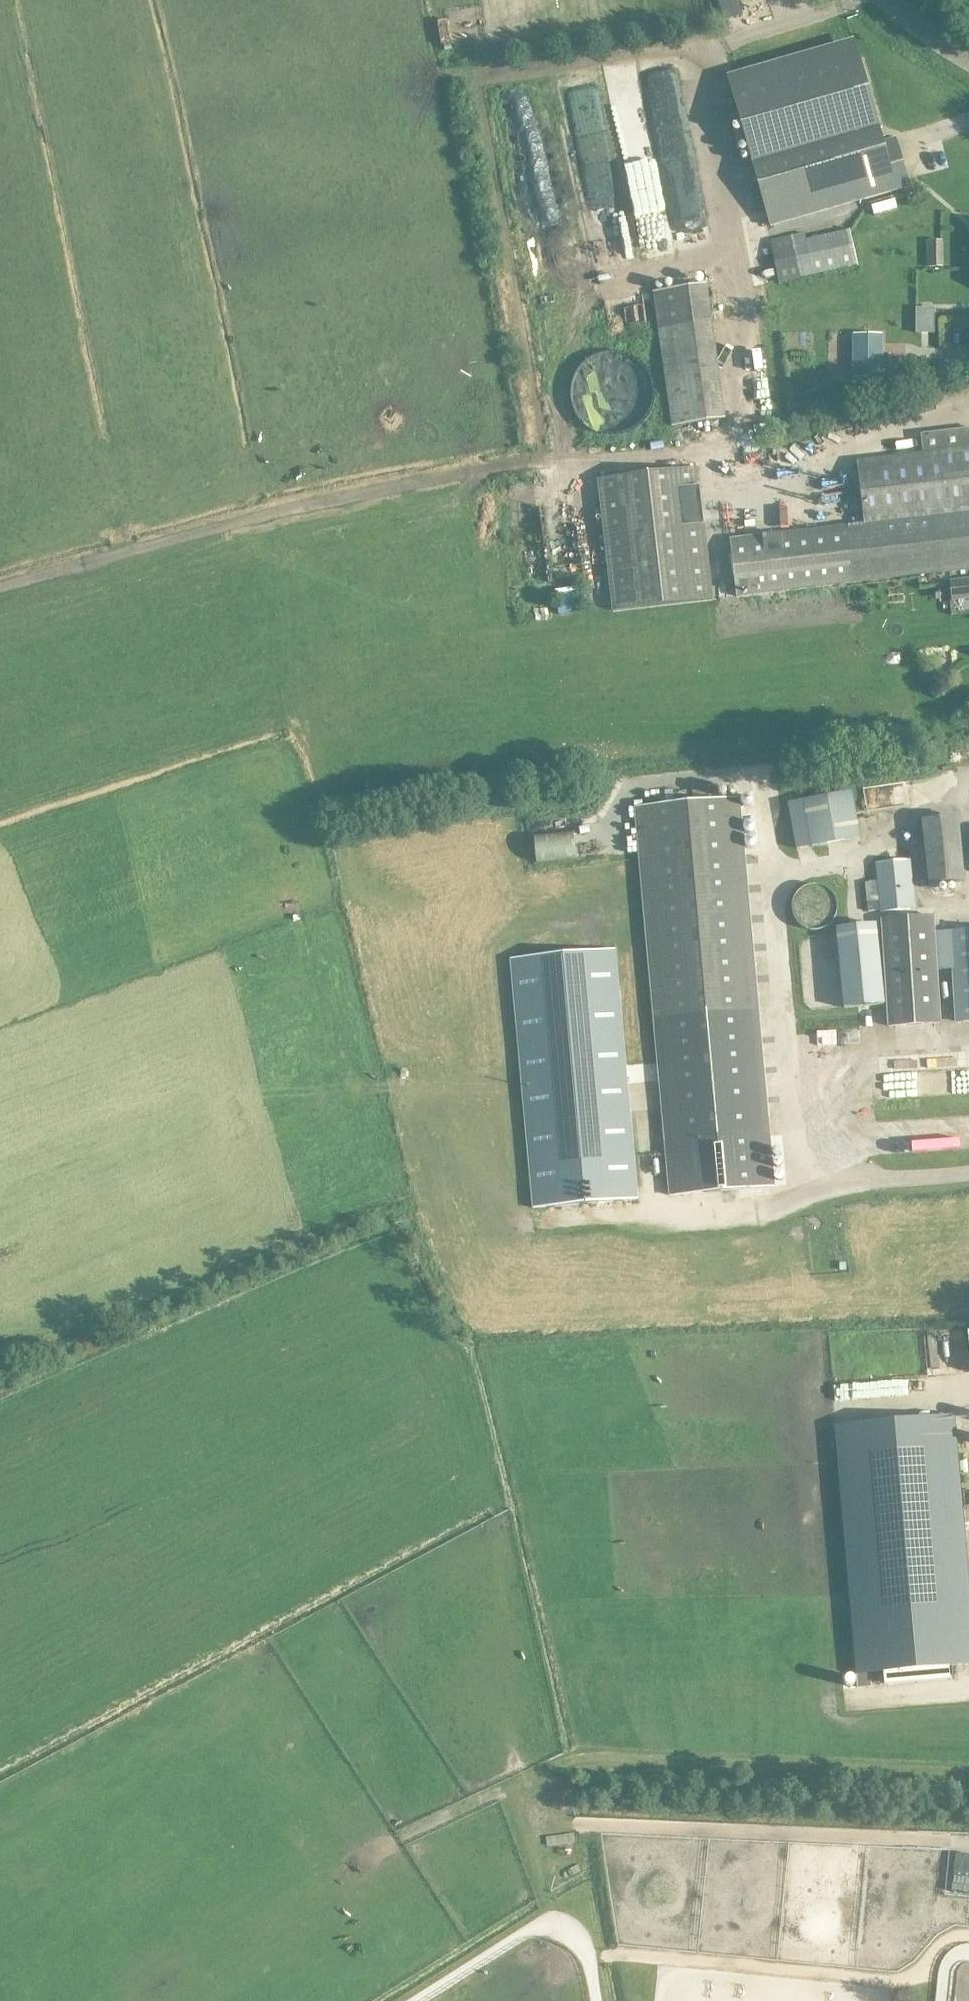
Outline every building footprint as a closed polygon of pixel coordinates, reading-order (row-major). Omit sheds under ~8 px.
[(858,194),(859,198),(908,183),(895,136),(882,139),(853,37),(727,73),(770,223),(771,223),(770,219),(858,194)] [(567,122),(599,114),(597,106),(565,114),(567,122)] [(622,168),(642,228),(652,225),(632,165),(622,168)] [(781,283),(858,264),(850,228),(806,238),(805,231),(770,239),(781,283)] [(939,249),(938,228),(874,229),(875,283),(899,283),(899,275),(968,274),(968,248),(939,249)] [(653,291),(672,426),(726,418),(707,284),(653,291)] [(917,308),(917,320),(933,320),(934,308),(917,308)] [(933,333),(933,320),(917,320),(917,333),(933,333)] [(881,335),(852,335),(852,378),(881,378),(881,335)] [(614,348),(613,367),(624,367),(624,348),(614,348)] [(921,433),(923,453),(856,460),(864,524),(728,541),(735,598),(968,570),(968,428),(921,433)] [(597,479),(612,611),(713,600),(698,468),(597,479)] [(845,498),(821,503),(823,515),(848,510),(845,498)] [(950,580),(952,600),(968,598),(968,578),(950,580)] [(867,794),(884,791),(880,771),(864,773),(867,794)] [(789,803),(797,850),(860,838),(851,792),(789,803)] [(670,1195),(773,1184),(739,799),(635,808),(670,1195)] [(923,821),(929,885),(963,882),(957,818),(923,821)] [(881,910),(882,913),(915,909),(910,860),(876,863),(878,882),(866,883),(869,912),(881,910)] [(824,874),(787,875),(789,907),(826,905),(824,874)] [(889,1029),(941,1026),(934,918),(882,921),(889,1029)] [(885,1005),(876,925),(836,929),(844,1009),(885,1005)] [(939,969),(955,968),(959,1021),(968,1020),(968,931),(936,933),(939,969)] [(533,1208),(637,1199),(614,950),(511,959),(533,1208)] [(835,1423),(857,1673),(858,1687),(871,1686),(870,1672),(968,1663),(968,1569),(955,1413),(835,1423)] [(968,1883),(968,1881),(968,1873),(944,1873),(944,1883),(968,1883)]
